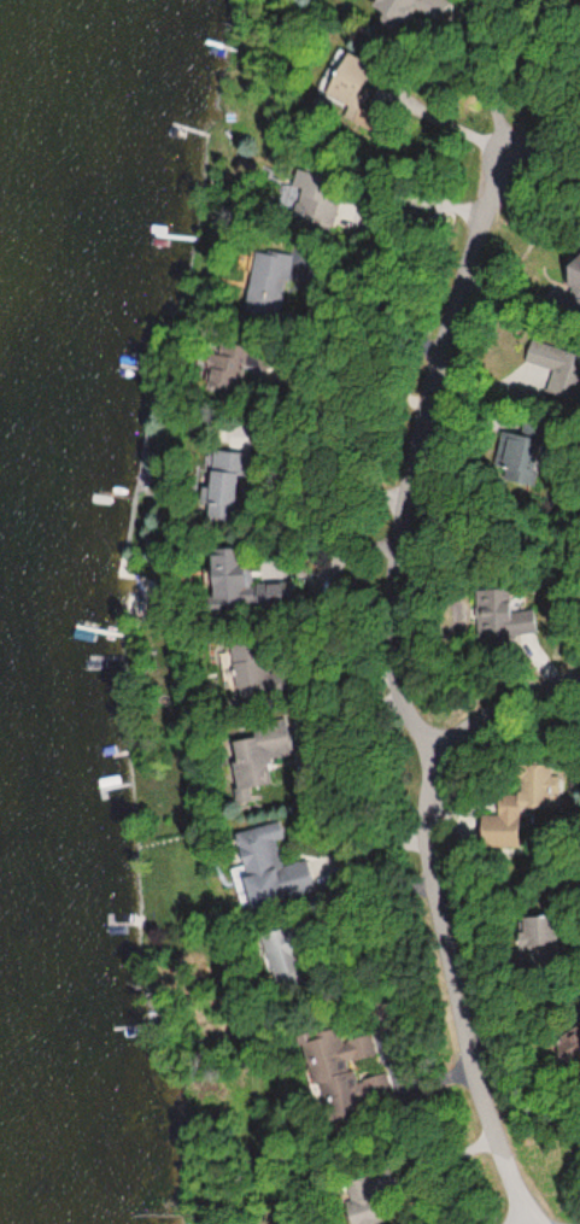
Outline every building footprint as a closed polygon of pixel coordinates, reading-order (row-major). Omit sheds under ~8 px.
[(358,93),(377,70),(353,51),(335,74),(358,93)] [(535,363),(571,368),(573,349),(537,344),(535,363)] [(526,450),(533,457),(540,451),(521,430),(503,446),(515,460),(526,450)] [(204,524),(236,526),(242,454),(210,452),(204,524)] [(201,553),(208,610),(259,604),(255,570),(239,572),(237,549),(201,553)] [(481,590),(482,641),(524,640),(523,613),(520,613),(519,589),(481,590)] [(226,741),(234,800),(251,798),(250,788),(265,786),(262,762),(290,758),(286,732),(226,741)] [(560,811),(559,764),(518,765),(519,793),(497,794),(497,814),(479,815),(480,852),(524,851),(523,826),(545,826),(544,811),(560,811)] [(544,960),(544,919),(520,919),(520,960),(544,960)] [(299,1043),(325,1117),(366,1103),(352,1063),(374,1055),(367,1034),(352,1039),(348,1026),(299,1043)] [(374,1193),(367,1176),(349,1184),(356,1201),(374,1193)]
